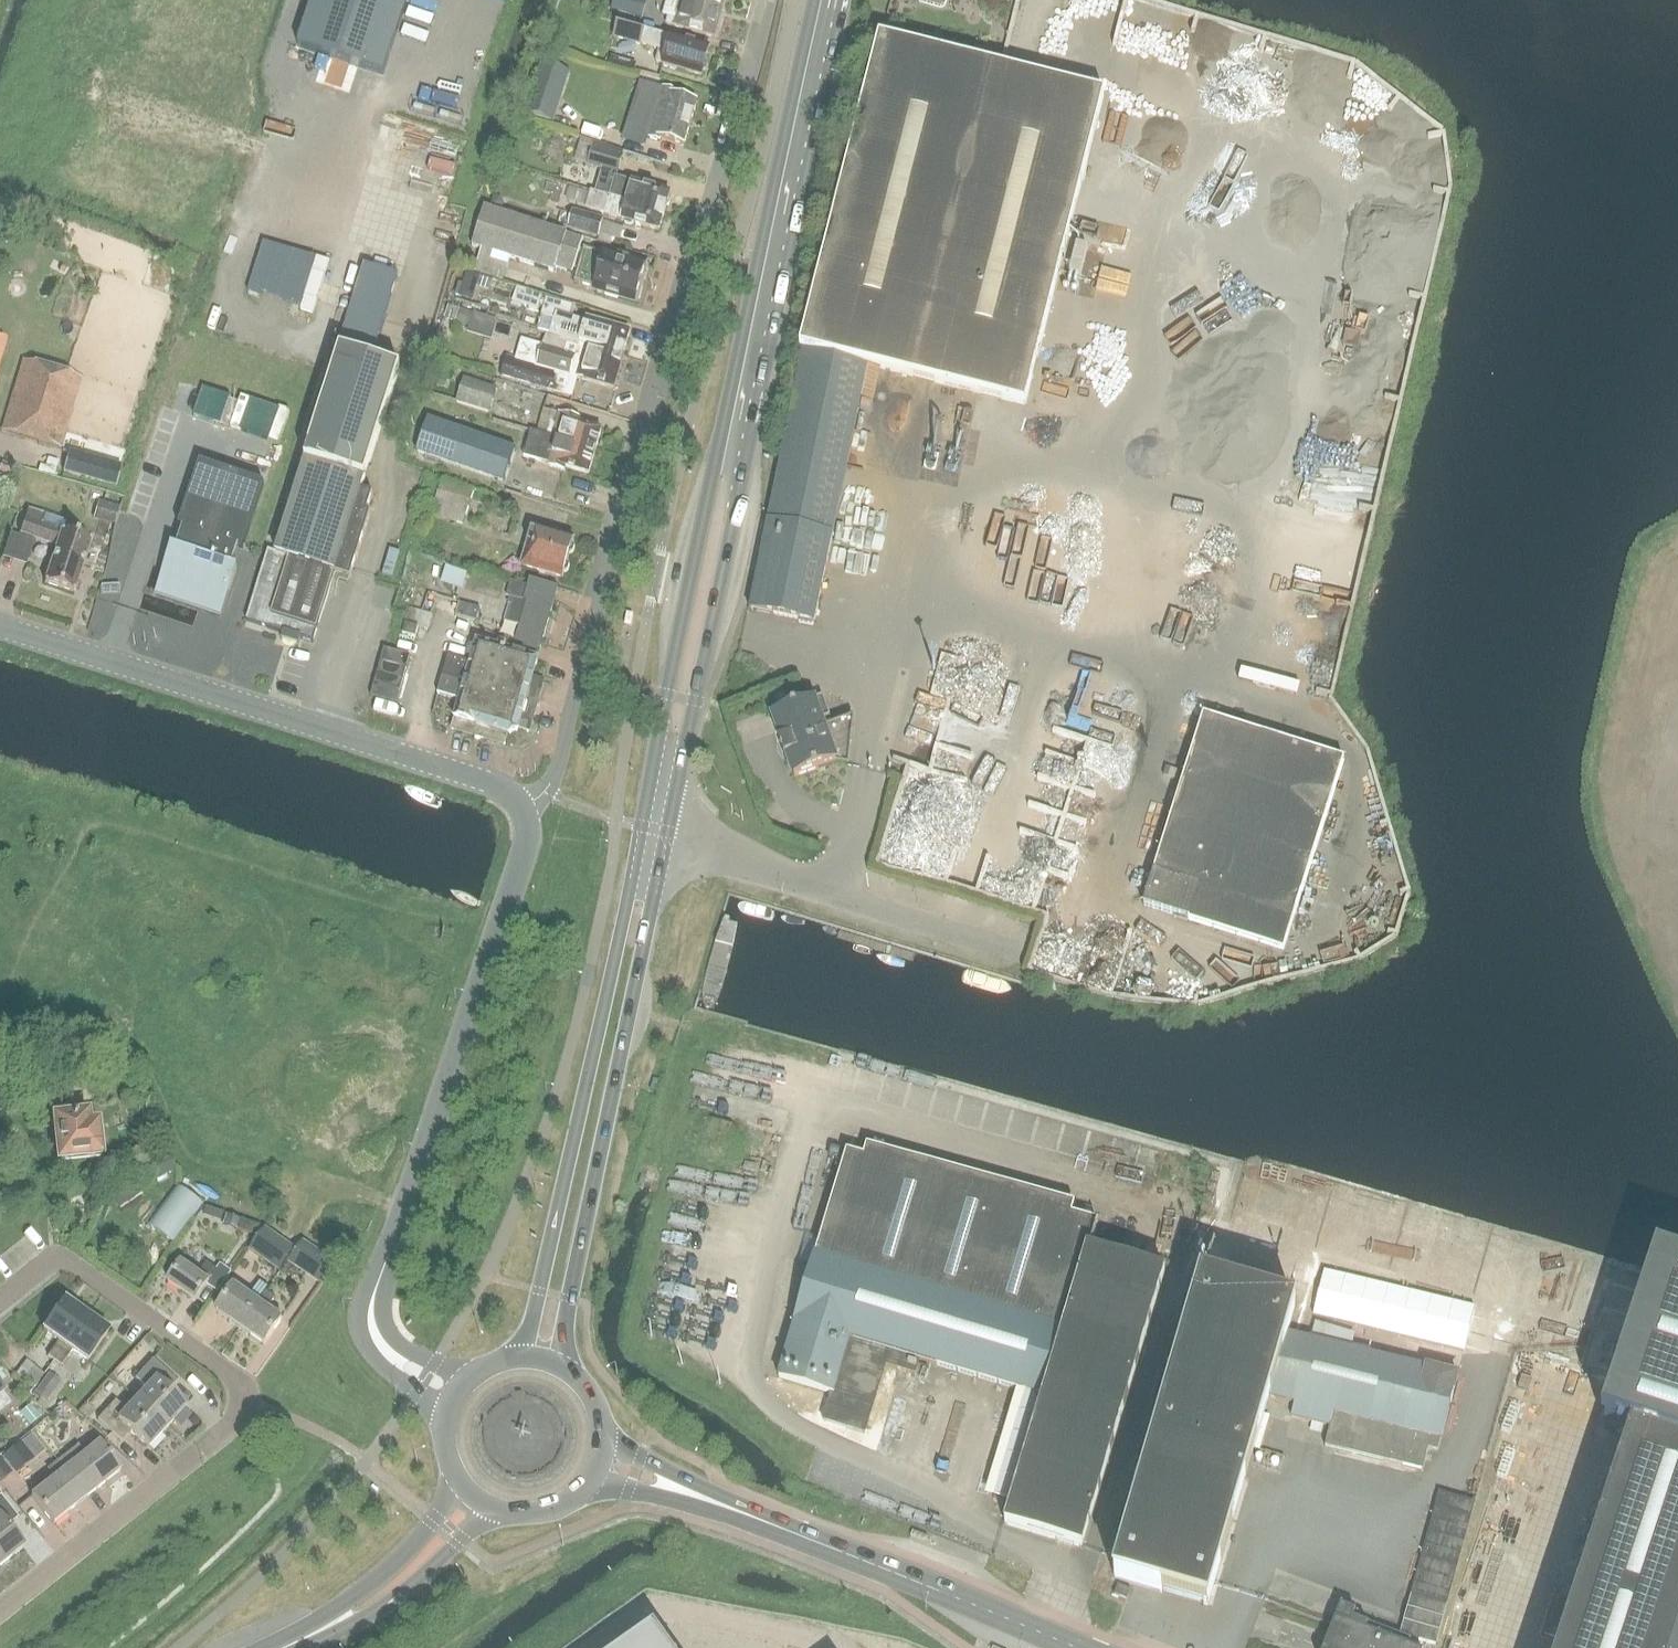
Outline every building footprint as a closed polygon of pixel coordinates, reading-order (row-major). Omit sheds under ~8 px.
[(297,48),(323,56),(357,67),(383,76),(408,0),(313,0),(297,48)] [(611,10),(641,18),(645,1),(641,0),(613,0),(611,10)] [(681,3),(721,14),(725,0),(682,0),(681,3)] [(941,9),(946,6),(947,0),(919,0),(918,2),(941,9)] [(669,19),(667,26),(714,39),(721,14),(681,3),(676,21),(669,19)] [(656,61),(663,63),(662,65),(701,76),(709,48),(669,37),(645,31),(645,30),(617,22),(613,38),(659,51),(656,61)] [(846,470),(850,449),(867,366),(1025,406),(1105,95),(879,37),(800,348),(802,349),(749,610),(814,623),(846,470)] [(540,66),(525,117),(550,124),(565,73),(540,66)] [(661,87),(663,79),(646,74),(643,82),(661,87)] [(659,88),(648,127),(617,118),(611,139),(636,146),(639,136),(659,142),(660,138),(683,145),(696,102),(672,95),(673,92),(659,88)] [(594,193),(602,196),(615,200),(664,213),(669,194),(646,188),(645,183),(638,181),(634,184),(615,179),(623,151),(593,142),(590,152),(573,148),(571,157),(588,162),(587,166),(601,170),(594,193)] [(597,213),(604,216),(659,232),(664,213),(615,200),(602,196),(594,193),(584,190),(580,206),(597,212),(597,213)] [(502,210),(503,204),(500,198),(494,196),(490,206),(502,210)] [(483,207),(471,246),(481,249),(474,273),(502,282),(509,259),(553,272),(554,268),(571,273),(582,239),(483,207)] [(603,218),(573,209),(567,229),(598,238),(603,218)] [(264,243),(248,294),(258,297),(274,246),(264,243)] [(574,283),(591,289),(636,302),(636,300),(638,300),(647,270),(645,270),(646,267),(602,254),(602,256),(584,250),(574,283)] [(316,259),(300,310),(313,314),(317,300),(323,283),(329,263),(316,259)] [(379,343),(398,273),(363,263),(344,333),(379,343)] [(481,277),(467,272),(463,284),(477,288),(481,277)] [(538,310),(543,295),(516,287),(511,302),(538,310)] [(545,299),(540,316),(542,316),(568,323),(569,319),(572,306),(545,299)] [(469,328),(473,314),(461,310),(457,324),(469,328)] [(585,324),(569,319),(568,323),(542,316),(538,332),(579,344),(622,357),(629,333),(586,320),(585,324)] [(565,352),(542,345),(521,339),(514,360),(505,357),(500,377),(563,396),(569,377),(613,390),(623,357),(622,357),(579,344),(578,349),(567,345),(565,352)] [(360,491),(398,371),(340,352),(338,359),(275,554),(268,552),(246,621),(282,633),(279,642),(296,647),(299,638),(302,639),(312,642),(312,639),(315,631),(334,573),(349,578),(369,515),(366,514),(372,495),(360,491)] [(82,375),(22,360),(4,431),(64,446),(82,375)] [(497,388),(463,378),(456,402),(489,412),(497,388)] [(278,443),(288,411),(241,396),(230,427),(278,443)] [(558,413),(552,437),(595,449),(600,430),(577,424),(578,419),(562,415),(562,414),(558,413)] [(515,449),(476,436),(427,419),(415,453),(503,483),(515,449)] [(588,475),(595,449),(552,437),(530,431),(523,456),(550,464),(549,467),(564,472),(565,469),(588,475)] [(69,451),(62,473),(115,488),(121,466),(69,451)] [(198,606),(199,606),(221,613),(236,569),(231,567),(238,548),(242,550),(264,485),(200,464),(178,528),(182,530),(176,549),(171,547),(156,591),(199,605),(198,606)] [(441,481),(430,514),(462,525),(473,491),(441,481)] [(114,525),(119,507),(104,503),(99,520),(114,525)] [(65,523),(43,516),(27,510),(19,535),(56,547),(44,583),(73,593),(89,543),(61,534),(65,523)] [(531,529),(520,566),(563,578),(573,541),(531,529)] [(532,679),(537,660),(536,660),(557,588),(529,580),(527,587),(510,582),(506,597),(510,598),(508,604),(511,605),(506,621),(519,625),(511,652),(475,642),(469,665),(448,658),(437,695),(457,701),(452,719),(454,720),(451,730),(504,746),(507,736),(508,736),(517,732),(518,730),(528,733),(543,682),(532,679)] [(428,628),(432,615),(408,607),(403,620),(428,628)] [(415,638),(417,628),(405,625),(403,635),(415,638)] [(381,663),(406,670),(410,657),(385,650),(381,663)] [(406,670),(381,663),(378,673),(403,680),(406,670)] [(403,680),(378,673),(375,684),(400,691),(403,680)] [(396,705),(400,691),(375,684),(371,697),(396,705)] [(822,697),(804,704),(772,716),(794,778),(836,763),(821,720),(830,717),(822,697)] [(1330,756),(1305,748),(1203,715),(1142,906),(1188,921),(1188,923),(1283,953),(1344,761),(1330,756)] [(85,1116),(54,1120),(58,1161),(98,1157),(95,1125),(86,1126),(85,1116)] [(1082,1549),(1165,1272),(1089,1249),(1097,1222),(846,1152),(817,1255),(815,1255),(795,1326),(794,1326),(779,1380),(830,1394),(822,1422),(866,1434),(885,1366),(915,1374),(919,1361),(1044,1396),(1005,1526),(1082,1549)] [(155,1181),(177,1169),(170,1154),(147,1167),(155,1181)] [(115,1198),(121,1209),(145,1194),(138,1183),(115,1198)] [(202,1205),(177,1186),(146,1226),(172,1246),(202,1205)] [(228,1215),(227,1216),(225,1223),(237,1227),(240,1220),(240,1219),(228,1215)] [(237,1227),(237,1230),(257,1237),(260,1226),(240,1219),(240,1220),(237,1227)] [(296,1250),(265,1228),(249,1250),(280,1272),(296,1250)] [(303,1242),(297,1251),(291,1260),(322,1281),(334,1263),(303,1242)] [(1658,1261),(1655,1271),(1604,1427),(1630,1436),(1575,1603),(1568,1624),(1560,1647),(1677,1647),(1677,1268),(1658,1261)] [(198,1275),(181,1263),(166,1284),(193,1303),(206,1285),(217,1293),(231,1273),(220,1265),(216,1270),(206,1263),(198,1275)] [(1473,1307),(1323,1271),(1312,1316),(1463,1352),(1473,1307)] [(1114,1580),(1133,1586),(1208,1608),(1269,1397),(1295,1404),(1292,1417),(1331,1427),(1326,1446),(1421,1470),(1427,1448),(1436,1450),(1439,1441),(1440,1442),(1452,1394),(1453,1395),(1458,1376),(1424,1367),(1424,1368),(1288,1334),(1295,1308),(1201,1281),(1114,1580)] [(215,1311),(239,1328),(257,1303),(233,1285),(215,1311)] [(47,1356),(53,1361),(85,1316),(63,1300),(41,1331),(57,1342),(47,1356)] [(257,1303),(239,1328),(263,1346),(282,1320),(257,1303)] [(85,1316),(53,1361),(60,1366),(70,1352),(86,1363),(107,1333),(85,1316)] [(135,1400),(165,1429),(185,1408),(167,1392),(176,1382),(151,1360),(134,1378),(146,1389),(135,1400)] [(43,1375),(37,1370),(25,1361),(15,1376),(33,1389),(43,1375)] [(35,1392),(48,1400),(61,1381),(48,1372),(35,1392)] [(165,1429),(135,1400),(125,1411),(115,1401),(97,1421),(120,1442),(129,1432),(147,1448),(165,1429)] [(30,1425),(40,1417),(30,1405),(20,1413),(30,1425)] [(87,1405),(80,1412),(88,1419),(95,1412),(87,1405)] [(2,1456),(15,1473),(42,1451),(36,1442),(38,1440),(32,1432),(2,1456)] [(57,1461),(86,1497),(119,1470),(98,1444),(84,1454),(77,1445),(57,1461)] [(11,1474),(0,1460),(0,1482),(11,1474)] [(52,1524),(86,1497),(57,1461),(47,1470),(54,1479),(30,1497),(52,1524)] [(1436,1645),(1444,1616),(1475,1503),(1439,1494),(1400,1636),(1436,1645)] [(0,1496),(0,1518),(7,1527),(17,1518),(0,1496)] [(23,1547),(7,1527),(0,1518),(0,1566),(23,1547)] [(1116,1585),(1112,1595),(1126,1600),(1130,1590),(1116,1585)] [(1574,1602),(1560,1597),(1553,1618),(1567,1623),(1574,1602)] [(1328,1638),(1324,1647),(1357,1647),(1366,1625),(1353,1620),(1355,1612),(1340,1606),(1328,1638)] [(1357,1647),(1391,1647),(1396,1636),(1366,1625),(1357,1647)] [(654,1627),(625,1647),(669,1647),(654,1627)] [(1391,1647),(1408,1647),(1410,1642),(1396,1636),(1391,1647)]
